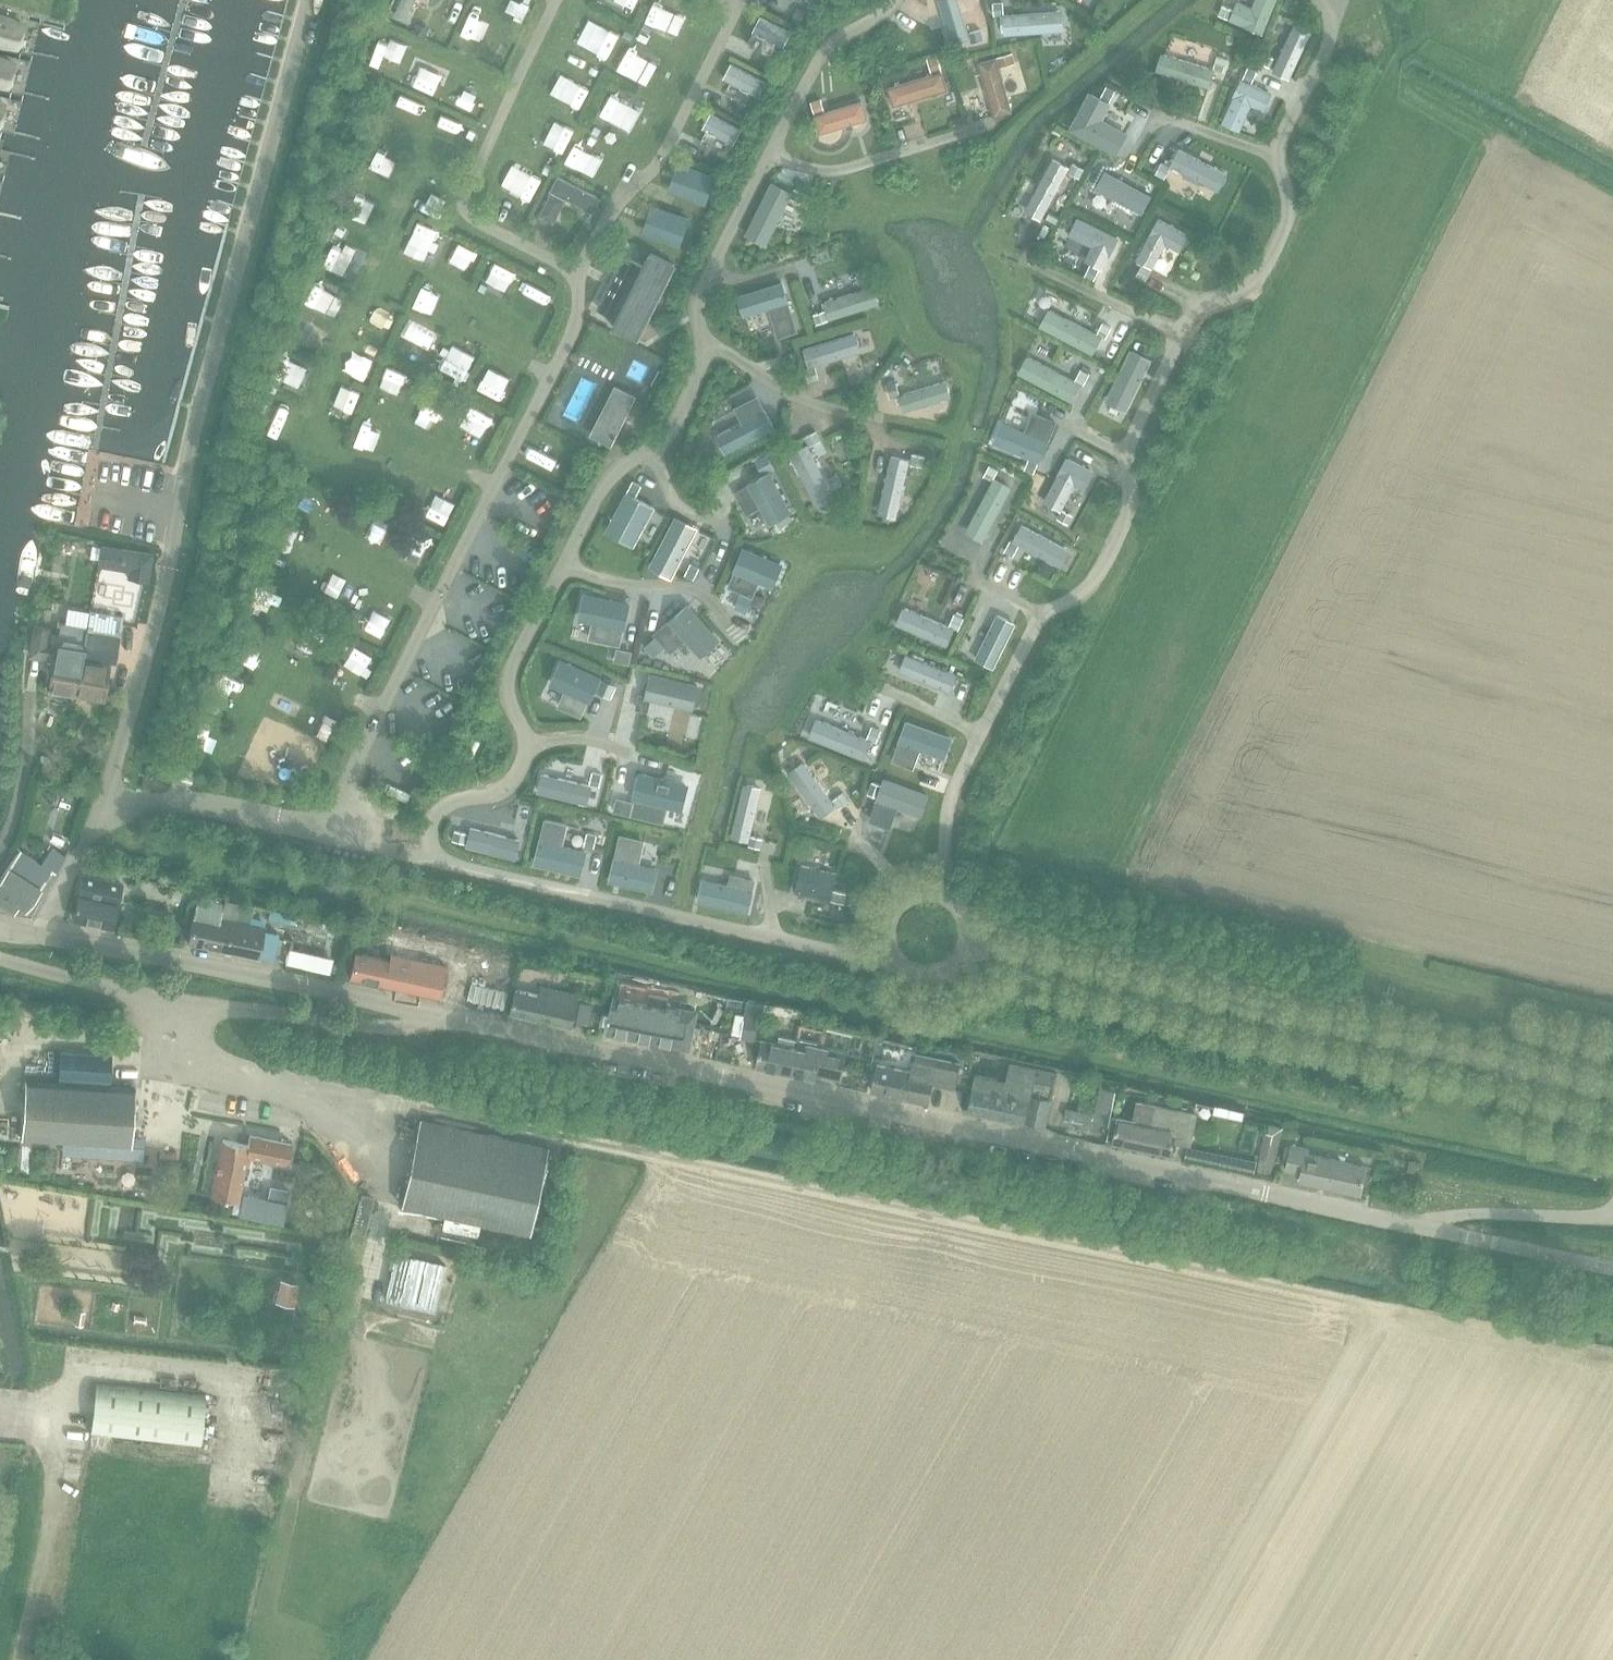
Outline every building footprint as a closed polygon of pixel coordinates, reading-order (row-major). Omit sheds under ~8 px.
[(429,24),(439,0),(420,0),(413,17),(429,24)] [(1256,27),(1286,32),(1291,0),(1278,0),(1277,9),(1259,7),(1256,27)] [(1016,10),(1021,42),(1088,32),(1085,12),(1029,20),(1027,8),(1016,10)] [(0,18),(0,46),(1,46),(18,48),(23,26),(7,20),(0,18)] [(418,23),(415,32),(426,37),(430,29),(418,23)] [(521,63),(532,38),(502,24),(490,49),(521,63)] [(8,87),(14,65),(0,60),(0,86),(8,87)] [(1018,118),(1034,116),(1028,60),(999,64),(1001,78),(1014,77),(1018,118)] [(1182,61),(1179,81),(1237,89),(1240,69),(1182,61)] [(741,83),(763,89),(767,74),(745,68),(741,83)] [(487,104),(493,76),(464,70),(458,97),(487,104)] [(965,74),(914,89),(920,107),(970,92),(965,74)] [(849,136),(890,124),(884,104),(843,116),(849,136)] [(1189,170),(1183,165),(1179,171),(1211,194),(1219,183),(1236,195),(1246,181),(1203,151),(1189,170)] [(533,153),(522,167),(552,191),(563,178),(533,153)] [(1070,219),(1077,193),(1096,198),(1103,170),(1066,161),(1053,215),(1070,219)] [(816,197),(794,188),(773,240),(795,248),(816,197)] [(1113,247),(1106,266),(1130,274),(1142,237),(1097,222),(1091,240),(1113,247)] [(1178,223),(1157,265),(1168,270),(1161,285),(1195,302),(1201,290),(1187,283),(1209,239),(1178,223)] [(627,251),(597,309),(616,319),(611,327),(638,340),(675,265),(649,252),(646,260),(627,251)] [(515,300),(521,277),(505,273),(499,296),(515,300)] [(844,301),(847,314),(834,317),(836,325),(904,309),(899,288),(844,301)] [(1118,357),(1126,340),(1070,312),(1061,329),(1118,357)] [(835,371),(888,353),(881,334),(829,351),(835,371)] [(1103,406),(1111,388),(1044,361),(1037,379),(1103,406)] [(480,378),(483,368),(459,362),(457,371),(480,378)] [(970,407),(969,368),(915,369),(915,386),(910,386),(911,409),(970,407)] [(932,463),(909,457),(895,515),(918,520),(930,467),(945,471),(947,459),(933,456),(932,463)] [(1113,477),(1083,461),(1060,505),(1089,521),(1113,477)] [(976,527),(1002,538),(1026,486),(1000,474),(976,527)] [(798,484),(756,491),(762,531),(804,524),(798,484)] [(1027,547),(1081,574),(1092,553),(1038,526),(1027,547)] [(99,559),(98,567),(129,572),(128,578),(151,581),(155,553),(101,545),(101,547),(99,559)] [(92,546),(90,558),(99,559),(101,547),(92,546)] [(967,650),(975,630),(918,608),(911,628),(967,650)] [(88,638),(78,695),(105,699),(112,661),(117,662),(125,614),(91,609),(88,627),(85,626),(83,638),(88,638)] [(667,651),(677,663),(691,651),(720,685),(750,659),(705,609),(675,636),(679,641),(667,651)] [(34,624),(28,658),(55,662),(50,690),(78,695),(88,638),(83,638),(83,637),(85,628),(85,626),(65,623),(65,625),(62,624),(61,634),(50,633),(51,628),(34,624)] [(910,653),(903,671),(971,696),(978,679),(910,653)] [(679,715),(679,730),(693,731),(694,711),(724,713),(725,699),(710,699),(711,679),(668,677),(666,714),(679,715)] [(635,709),(633,747),(654,748),(656,709),(635,709)] [(829,743),(890,760),(896,740),(835,722),(829,743)] [(902,781),(892,826),(917,832),(921,814),(946,820),(949,807),(938,804),(942,790),(902,781)] [(777,844),(780,788),(755,787),(752,842),(777,844)] [(0,881),(0,901),(11,908),(15,903),(26,910),(51,871),(54,872),(65,857),(51,848),(41,864),(29,856),(20,850),(0,881)] [(109,869),(86,864),(74,919),(113,927),(122,884),(106,881),(109,869)] [(265,927),(244,923),(238,922),(231,920),(230,926),(219,924),(223,904),(198,899),(189,943),(259,958),(265,927)] [(440,998),(447,967),(450,950),(391,938),(389,943),(394,944),(390,961),(356,954),(350,978),(440,998)] [(289,949),(286,964),(329,973),(332,958),(289,949)] [(573,1026),(577,1005),(580,993),(543,985),(541,994),(518,989),(513,1013),(573,1026)] [(616,995),(608,1031),(662,1042),(673,1044),(674,1045),(685,1047),(689,1048),(696,1012),(667,1006),(669,996),(651,992),(649,1002),(638,1000),(638,1001),(620,997),(620,996),(616,995)] [(756,1038),(766,1040),(771,1018),(761,1016),(756,1038)] [(839,1078),(843,1058),(844,1051),(821,1046),(823,1040),(799,1036),(798,1039),(779,1035),(778,1043),(764,1041),(759,1066),(814,1077),(815,1073),(839,1078)] [(25,1080),(21,1138),(132,1145),(136,1088),(110,1087),(112,1055),(61,1052),(59,1082),(25,1080)] [(878,1070),(873,1091),(875,1092),(875,1091),(929,1102),(933,1083),(938,1084),(956,1088),(961,1064),(936,1059),(923,1056),(915,1054),(911,1072),(894,1068),(879,1065),(878,1070)] [(1047,1126),(1052,1104),(1059,1072),(1011,1062),(1007,1079),(978,1073),(970,1110),(1026,1122),(1027,1121),(1047,1126)] [(1191,1145),(1196,1124),(1198,1113),(1137,1101),(1133,1120),(1119,1117),(1114,1142),(1171,1154),(1174,1142),(1191,1145)] [(1218,1105),(1216,1111),(1244,1117),(1245,1112),(1246,1110),(1218,1104),(1218,1105)] [(442,1117),(481,1122),(482,1109),(444,1105),(442,1117)] [(420,1119),(401,1205),(530,1233),(549,1147),(420,1119)] [(1272,1172),(1282,1127),(1269,1124),(1267,1133),(1272,1134),(1269,1152),(1263,1151),(1259,1169),(1272,1172)] [(252,1156),(288,1164),(292,1144),(250,1135),(248,1144),(223,1139),(211,1194),(238,1200),(245,1165),(250,1166),(252,1156)] [(1301,1181),(1361,1193),(1367,1164),(1308,1152),(1309,1148),(1292,1144),(1287,1169),(1303,1172),(1301,1181)] [(1412,1157),(1409,1169),(1416,1170),(1419,1159),(1412,1157)] [(300,1160),(297,1178),(309,1180),(313,1163),(300,1160)] [(244,1195),(239,1216),(283,1225),(287,1203),(267,1199),(244,1195)] [(361,1198),(350,1239),(363,1243),(374,1201),(361,1198)] [(446,1266),(397,1254),(386,1300),(435,1311),(446,1266)] [(293,1303),(322,1310),(328,1286),(298,1279),(293,1303)] [(123,1454),(125,1437),(229,1451),(234,1413),(115,1397),(108,1452),(123,1454)]
